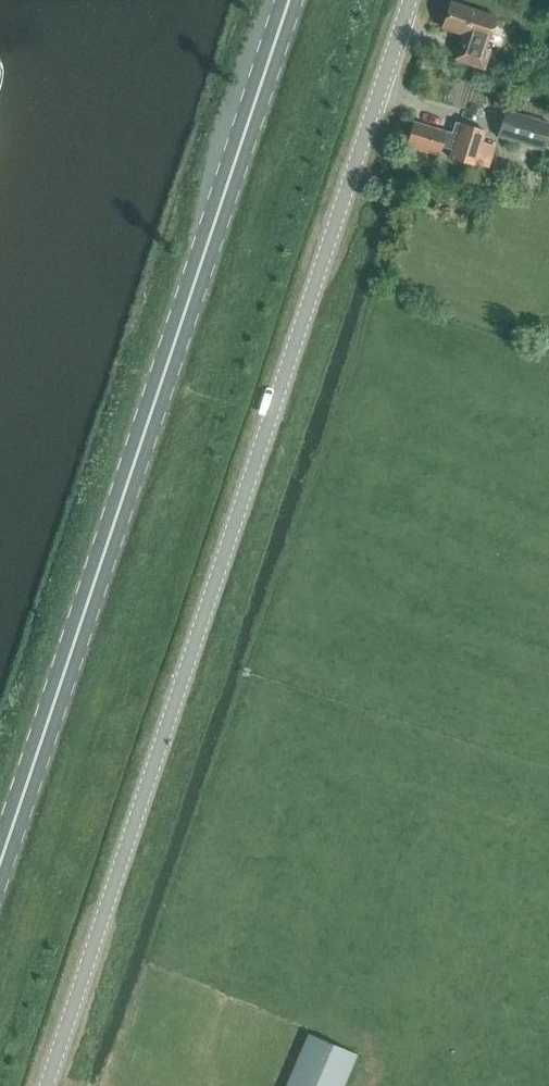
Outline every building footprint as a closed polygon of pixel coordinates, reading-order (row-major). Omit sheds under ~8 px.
[(454,60),(485,70),(497,18),(450,3),(442,28),(461,35),(454,60)] [(544,153),(548,139),(548,126),(507,113),(499,138),(544,153)] [(450,158),(475,167),(476,165),(488,169),(495,148),(483,144),(487,133),(456,123),(452,135),(414,122),(407,144),(439,155),(442,147),(453,151),(450,158)] [(288,1085),(343,1085),(356,1055),(309,1036),(288,1085)]
